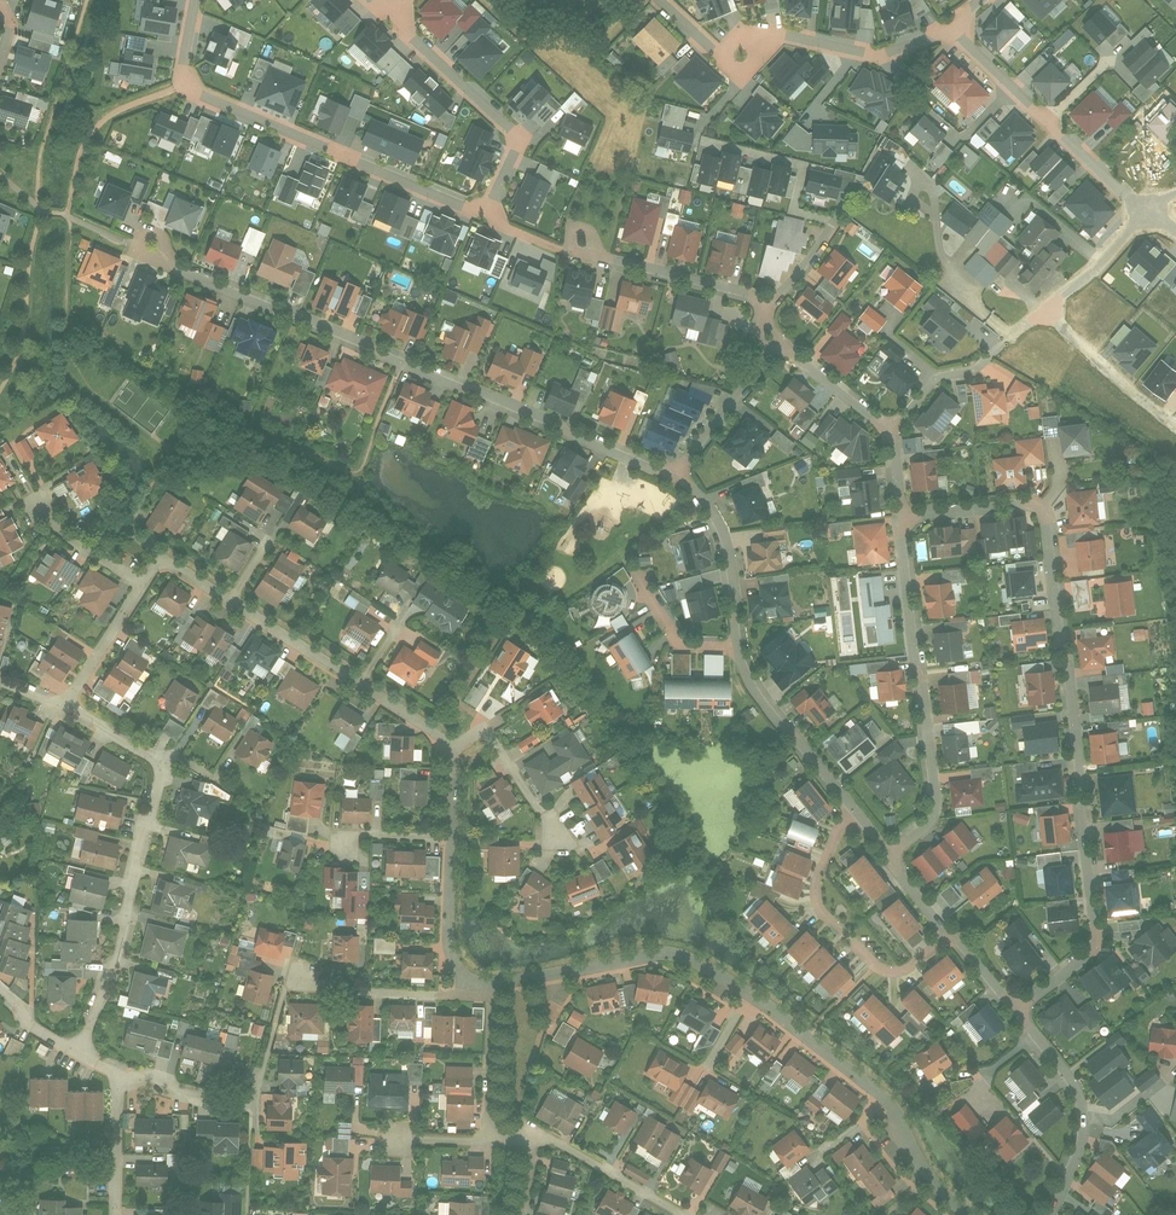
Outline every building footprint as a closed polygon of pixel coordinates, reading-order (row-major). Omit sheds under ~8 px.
[(60,18),(63,2),(54,0),(32,0),(29,11),(60,18)] [(143,33),(177,37),(180,11),(160,8),(161,0),(138,0),(137,7),(146,8),(143,33)] [(235,14),(255,1),(254,0),(226,0),(235,14)] [(346,0),(316,0),(314,2),(334,22),(330,26),(345,40),(362,23),(349,10),(352,6),(346,0)] [(452,0),(432,0),(415,18),(440,41),(466,14),(452,0)] [(725,0),(697,0),(706,26),(731,17),(725,0)] [(765,0),(743,0),(745,9),(766,6),(765,0)] [(785,17),(796,18),(796,21),(812,22),(813,0),(786,0),(785,17)] [(832,30),(859,31),(860,0),(834,0),(832,30)] [(906,3),(899,6),(896,0),(884,0),(877,3),(879,7),(875,9),(887,39),(916,27),(906,3)] [(1045,21),(1065,0),(1023,0),(1045,21)] [(1028,24),(1008,5),(982,31),(1002,51),(1028,24)] [(1100,9),(1080,28),(1099,48),(1119,29),(1100,9)] [(26,26),(56,33),(60,18),(29,11),(26,26)] [(681,45),(653,18),(631,40),(659,68),(681,45)] [(393,48),(373,27),(356,44),(376,65),(393,48)] [(1069,28),(1053,45),(1059,51),(1075,34),(1069,28)] [(492,29),(486,35),(504,52),(509,47),(492,29)] [(1148,35),(1124,58),(1137,71),(1161,48),(1148,35)] [(228,72),(237,45),(214,36),(204,64),(228,72)] [(126,37),(119,80),(152,86),(157,59),(144,57),(146,41),(126,37)] [(499,55),(480,37),(461,58),(480,75),(499,55)] [(44,82),(52,55),(23,48),(16,74),(44,82)] [(1163,50),(1139,73),(1152,86),(1175,63),(1163,50)] [(1079,77),(1056,54),(1032,77),(1055,101),(1079,77)] [(829,75),(815,62),(811,59),(807,64),(798,56),(792,62),(785,55),(767,74),(774,81),(771,85),(788,101),(804,85),(812,92),(829,75)] [(679,78),(675,82),(702,108),(724,85),(697,58),(692,63),(685,56),(671,70),(679,78)] [(991,98),(945,56),(933,68),(944,79),(937,86),(972,118),(991,98)] [(258,105),(292,120),(306,87),(273,73),(276,68),(259,61),(250,81),(266,87),(258,105)] [(864,110),(885,123),(915,75),(893,62),(883,79),(873,72),(870,76),(862,71),(848,93),(867,105),(864,110)] [(422,106),(435,90),(417,75),(403,91),(422,106)] [(1096,89),(1071,116),(1092,136),(1108,120),(1118,129),(1135,112),(1123,101),(1118,110),(1096,89)] [(440,122),(454,106),(435,90),(422,106),(440,122)] [(553,102),(540,90),(534,98),(525,90),(508,108),(537,134),(555,113),(549,107),(553,102)] [(756,94),(732,124),(756,143),(762,135),(771,142),(785,124),(778,118),(781,114),(756,94)] [(35,106),(6,98),(0,119),(29,128),(35,106)] [(1171,101),(1149,124),(1171,146),(1175,141),(1175,106),(1171,101)] [(349,112),(328,103),(316,132),(337,141),(349,112)] [(688,162),(694,136),(682,133),(687,112),(664,107),(660,123),(663,124),(655,155),(688,162)] [(179,143),(187,123),(161,113),(153,133),(179,143)] [(1002,128),(992,120),(974,141),(1014,173),(1042,138),(1013,114),(1002,128)] [(586,152),(597,128),(568,115),(557,139),(586,152)] [(951,137),(924,117),(909,137),(936,157),(951,137)] [(234,159),(243,133),(213,123),(204,149),(234,159)] [(428,144),(371,123),(362,148),(418,169),(428,144)] [(847,126),(812,125),(812,153),(847,154),(847,126)] [(493,138),(471,129),(463,148),(468,150),(457,175),(480,185),(491,159),(485,156),(493,138)] [(444,147),(448,136),(439,133),(435,144),(444,147)] [(910,152),(885,137),(880,147),(904,161),(910,152)] [(1052,143),(1033,162),(1047,176),(1065,157),(1052,143)] [(283,155),(261,145),(250,172),(272,182),(283,155)] [(965,145),(956,157),(972,169),(981,157),(965,145)] [(722,161),(705,157),(698,186),(716,190),(718,183),(736,188),(743,159),(724,154),(722,161)] [(902,166),(887,156),(868,183),(877,189),(872,196),(886,205),(905,178),(898,173),(902,166)] [(1065,157),(1047,176),(1060,189),(1079,171),(1065,157)] [(329,172),(306,164),(299,183),(288,179),(279,203),(292,208),(297,193),(319,201),(329,172)] [(755,168),(748,198),(767,202),(769,195),(786,199),(793,171),(772,166),(771,171),(755,168)] [(810,173),(806,193),(837,200),(842,180),(810,173)] [(528,176),(511,215),(535,226),(552,186),(528,176)] [(368,188),(344,179),(333,207),(358,216),(368,188)] [(107,181),(96,208),(123,219),(134,192),(107,181)] [(1106,198),(1089,181),(1073,198),(1087,212),(1083,216),(1099,230),(1116,213),(1103,201),(1106,198)] [(679,204),(690,205),(692,191),(681,190),(679,204)] [(412,204),(387,193),(375,222),(400,232),(412,204)] [(176,198),(165,224),(192,235),(203,209),(176,198)] [(627,221),(622,240),(651,248),(656,229),(659,230),(665,206),(636,199),(630,222),(627,221)] [(956,203),(943,221),(981,250),(965,272),(988,289),(1018,250),(1003,238),(1014,224),(982,200),(971,214),(956,203)] [(149,202),(146,211),(155,214),(158,204),(149,202)] [(733,202),(730,215),(743,218),(746,205),(733,202)] [(3,244),(11,219),(0,215),(0,243),(3,244)] [(767,247),(760,277),(779,282),(782,271),(787,272),(789,263),(791,264),(794,254),(798,255),(799,248),(804,249),(808,233),(803,232),(805,221),(781,216),(773,248),(767,247)] [(1059,232),(1038,216),(1019,241),(1039,256),(1021,279),(1037,291),(1065,253),(1051,242),(1059,232)] [(432,217),(425,236),(436,240),(431,252),(453,261),(465,230),(432,217)] [(852,235),(858,227),(850,221),(844,230),(852,235)] [(675,225),(668,256),(692,262),(699,231),(675,225)] [(714,239),(705,270),(728,276),(733,256),(744,259),(751,235),(740,232),(736,245),(714,239)] [(476,236),(464,261),(490,272),(501,247),(476,236)] [(214,237),(205,258),(235,271),(243,249),(214,237)] [(274,238),(257,275),(291,291),(301,267),(292,263),(298,249),(274,238)] [(1129,263),(1152,283),(1160,275),(1164,279),(1175,266),(1175,261),(1150,240),(1129,263)] [(88,247),(75,278),(109,292),(122,261),(88,247)] [(857,267),(834,250),(817,272),(840,289),(857,267)] [(545,273),(518,263),(509,285),(537,295),(545,273)] [(1164,279),(1173,286),(1174,284),(1175,285),(1175,266),(1164,279)] [(921,286),(897,267),(883,285),(890,290),(884,298),(902,312),(921,286)] [(569,270),(560,299),(587,308),(597,279),(569,270)] [(142,320),(158,326),(169,295),(152,289),(156,278),(140,272),(130,301),(124,317),(140,323),(142,320)] [(324,277),(311,306),(341,319),(354,290),(324,277)] [(622,282),(616,307),(647,314),(653,289),(622,282)] [(795,303),(821,324),(834,307),(809,286),(795,303)] [(679,293),(671,324),(703,331),(710,300),(679,293)] [(189,294),(177,323),(197,331),(193,342),(217,352),(227,328),(210,321),(216,304),(189,294)] [(920,328),(952,352),(968,331),(938,309),(941,305),(930,297),(923,307),(931,313),(920,328)] [(859,318),(877,332),(887,320),(869,306),(859,318)] [(392,308),(382,331),(396,337),(399,330),(415,337),(424,316),(404,308),(402,312),(392,308)] [(454,325),(441,356),(459,363),(465,349),(472,352),(479,336),(483,338),(490,321),(479,316),(475,324),(466,321),(463,329),(454,325)] [(240,341),(236,352),(263,362),(276,328),(249,318),(247,323),(239,320),(232,338),(240,341)] [(822,355),(845,373),(865,347),(843,329),(846,325),(837,318),(828,330),(836,337),(822,355)] [(1135,326),(1111,353),(1121,361),(1119,364),(1134,377),(1160,347),(1135,326)] [(878,375),(904,396),(919,377),(898,360),(903,354),(889,342),(881,352),(891,359),(878,375)] [(308,344),(299,366),(319,375),(328,353),(308,344)] [(493,358),(487,377),(519,388),(524,372),(528,373),(535,352),(524,348),(521,357),(505,352),(502,361),(493,358)] [(674,352),(666,354),(670,369),(678,367),(674,352)] [(336,365),(326,387),(357,400),(355,405),(371,412),(386,375),(345,358),(341,367),(336,365)] [(1144,385),(1166,402),(1175,389),(1175,369),(1163,360),(1144,385)] [(191,383),(202,384),(203,371),(192,370),(191,383)] [(554,380),(543,405),(572,417),(582,392),(554,380)] [(813,396),(791,380),(780,395),(802,411),(813,396)] [(402,383),(391,412),(422,424),(434,395),(402,383)] [(966,384),(957,385),(958,403),(967,402),(966,384)] [(988,384),(971,386),(976,426),(1001,423),(1000,414),(1006,413),(1003,390),(997,391),(997,388),(988,389),(988,384)] [(653,421),(641,445),(661,455),(664,448),(671,452),(680,433),(685,436),(694,419),(698,421),(707,403),(679,389),(670,408),(666,407),(658,424),(653,421)] [(611,390),(599,420),(626,430),(638,401),(611,390)] [(922,413),(912,425),(934,442),(961,407),(942,393),(925,415),(922,413)] [(240,400),(239,413),(250,414),(251,401),(240,400)] [(453,400),(441,434),(474,446),(480,428),(472,425),(475,417),(469,415),(472,407),(453,400)] [(1030,420),(1040,418),(1038,406),(1028,408),(1030,420)] [(851,446),(853,463),(869,461),(866,430),(854,422),(850,427),(830,413),(815,434),(845,456),(851,446)] [(37,431),(55,458),(81,441),(63,414),(37,431)] [(1043,417),(1046,439),(1059,437),(1062,456),(1089,452),(1086,423),(1062,426),(1060,414),(1043,417)] [(746,416),(721,447),(747,467),(772,436),(746,416)] [(504,465),(527,475),(532,463),(540,467),(551,441),(516,426),(514,430),(504,426),(495,445),(510,452),(504,465)] [(776,431),(770,441),(789,452),(795,442),(776,431)] [(808,432),(801,442),(812,450),(820,440),(808,432)] [(38,433),(14,441),(24,468),(36,463),(31,449),(42,444),(38,433)] [(923,437),(903,439),(903,453),(924,451),(923,437)] [(1045,465),(1042,437),(1015,440),(1017,456),(992,459),(995,490),(1026,486),(1023,467),(1045,465)] [(567,448),(552,473),(571,484),(563,497),(577,506),(591,485),(582,479),(592,464),(567,448)] [(17,483),(0,454),(0,493),(17,483)] [(936,460),(911,462),(913,492),(939,490),(936,460)] [(68,477),(85,503),(109,487),(92,462),(68,477)] [(235,508),(258,522),(270,504),(274,506),(282,492),(252,474),(245,486),(258,494),(255,500),(244,493),(235,508)] [(875,513),(871,481),(849,483),(852,516),(875,513)] [(1100,493),(1114,492),(1114,482),(1099,483),(1100,493)] [(757,485),(731,495),(744,526),(770,515),(757,485)] [(848,486),(838,487),(840,499),(850,497),(848,486)] [(1101,524),(1098,491),(1068,494),(1071,525),(1063,526),(1064,535),(1094,532),(1093,525),(1101,524)] [(191,506),(168,493),(153,519),(176,532),(191,506)] [(328,523),(302,507),(289,528),(315,544),(328,523)] [(221,551),(216,559),(234,571),(251,545),(246,541),(251,533),(223,515),(217,524),(230,532),(218,549),(221,551)] [(1022,515),(1001,519),(1006,549),(1027,546),(1022,515)] [(9,517),(0,522),(0,561),(3,566),(28,553),(9,517)] [(1001,519),(981,522),(986,553),(1006,549),(1001,519)] [(830,523),(830,537),(839,536),(839,532),(851,531),(850,522),(830,523)] [(891,562),(885,523),(853,527),(859,567),(891,562)] [(959,525),(925,531),(930,560),(964,554),(959,525)] [(712,567),(704,537),(678,544),(686,574),(712,567)] [(1100,539),(1076,542),(1079,572),(1103,570),(1100,539)] [(753,550),(746,551),(749,568),(755,567),(756,572),(780,569),(776,540),(752,544),(753,550)] [(848,550),(849,564),(857,563),(855,550),(848,550)] [(78,566),(56,551),(53,556),(47,552),(33,574),(61,592),(78,566)] [(268,574),(255,594),(277,608),(289,589),(292,590),(305,569),(283,556),(270,575),(268,574)] [(386,564),(374,585),(396,597),(408,576),(386,564)] [(120,588),(92,569),(79,587),(87,593),(80,603),(101,617),(120,588)] [(1036,596),(1032,569),(1003,573),(1006,600),(1036,596)] [(830,579),(831,583),(835,582),(842,611),(854,608),(846,575),(830,579)] [(885,605),(881,575),(859,578),(869,646),(894,642),(889,605),(885,605)] [(1104,582),(1134,580),(1133,575),(1098,577),(1099,588),(1104,588),(1104,582)] [(703,576),(680,582),(682,590),(678,591),(688,625),(715,618),(703,576)] [(1093,610),(1092,587),(1097,586),(1097,579),(1073,580),(1074,611),(1093,610)] [(1131,581),(1105,584),(1108,618),(1134,615),(1131,581)] [(952,582),(924,585),(929,620),(956,616),(952,582)] [(760,597),(749,598),(751,620),(792,616),(789,583),(759,586),(760,597)] [(167,584),(156,603),(179,616),(190,597),(167,584)] [(442,593),(427,584),(414,605),(427,613),(425,616),(453,633),(467,611),(441,595),(442,593)] [(595,589),(590,601),(592,610),(599,617),(610,620),(620,615),(625,607),(625,596),(620,589),(613,585),(604,585),(595,589)] [(675,588),(664,589),(665,602),(676,601),(675,588)] [(10,607),(0,605),(0,630),(4,631),(10,607)] [(829,608),(814,608),(815,631),(831,630),(829,608)] [(382,625),(358,611),(344,633),(368,648),(382,625)] [(623,615),(610,620),(615,632),(628,626),(623,615)] [(198,616),(184,640),(220,661),(235,635),(219,626),(219,627),(198,616)] [(1048,646),(1043,617),(1010,622),(1014,651),(1048,646)] [(958,628),(932,632),(936,662),(962,659),(958,628)] [(1134,630),(1135,641),(1150,640),(1149,629),(1134,630)] [(643,647),(634,631),(611,645),(620,661),(643,647)] [(254,632),(235,662),(252,673),(258,663),(271,671),(283,651),(254,632)] [(776,670),(770,674),(781,689),(816,663),(802,646),(797,649),(784,632),(760,649),(776,670)] [(606,648),(618,640),(614,634),(603,642),(606,648)] [(1117,656),(1115,635),(1078,639),(1081,670),(1106,668),(1105,657),(1117,656)] [(48,651),(38,667),(61,682),(71,667),(74,670),(86,653),(62,636),(51,653),(48,651)] [(112,702),(118,693),(124,697),(135,680),(139,682),(149,666),(140,660),(148,648),(132,638),(125,650),(128,652),(118,669),(115,667),(106,682),(103,680),(95,692),(112,702)] [(507,639),(489,667),(513,682),(518,674),(524,679),(538,658),(507,639)] [(443,653),(424,640),(414,655),(403,647),(390,667),(416,685),(430,663),(435,666),(443,653)] [(653,663),(643,647),(620,661),(629,677),(653,663)] [(671,677),(691,677),(691,654),(671,654),(671,677)] [(724,677),(724,655),(704,655),(704,677),(724,677)] [(320,687),(293,669),(277,692),(305,710),(320,687)] [(903,700),(900,670),(876,672),(879,702),(903,700)] [(1051,704),(1049,670),(1024,673),(1027,706),(1051,704)] [(665,677),(664,708),(681,708),(681,678),(665,677)] [(202,694),(177,678),(162,703),(187,719),(202,694)] [(681,678),(681,708),(697,708),(698,678),(681,678)] [(698,678),(697,708),(713,709),(714,678),(698,678)] [(714,678),(713,709),(729,709),(730,679),(714,678)] [(967,680),(938,685),(943,715),(971,711),(967,680)] [(1120,683),(1088,686),(1090,715),(1122,712),(1120,683)] [(801,713),(805,710),(818,725),(833,713),(817,693),(813,697),(805,688),(790,701),(801,713)] [(556,704),(549,693),(542,697),(541,696),(527,704),(531,710),(524,713),(532,725),(539,721),(543,727),(568,712),(562,701),(556,704)] [(1144,715),(1155,714),(1154,702),(1143,703),(1144,715)] [(10,707),(0,729),(0,733),(30,747),(42,722),(10,707)] [(238,723),(215,708),(202,728),(225,742),(238,723)] [(340,708),(329,725),(352,739),(363,722),(340,708)] [(749,709),(741,715),(747,723),(755,717),(749,709)] [(162,731),(178,741),(186,728),(170,718),(162,731)] [(1061,751),(1056,720),(1023,725),(1027,755),(1061,751)] [(380,734),(391,734),(391,761),(412,761),(413,734),(395,734),(395,723),(380,723),(380,734)] [(877,747),(857,723),(827,748),(847,772),(877,747)] [(252,728),(234,755),(254,768),(271,740),(252,728)] [(966,730),(941,735),(946,763),(971,759),(966,730)] [(545,751),(524,765),(544,796),(564,783),(560,776),(569,770),(571,773),(592,759),(574,731),(552,745),(559,755),(551,760),(545,751)] [(1122,762),(1118,731),(1089,735),(1093,765),(1122,762)] [(73,739),(58,732),(47,753),(62,761),(73,739)] [(517,743),(522,752),(540,742),(535,733),(517,743)] [(87,747),(73,739),(62,761),(76,768),(87,747)] [(879,798),(889,791),(896,801),(918,784),(901,762),(907,758),(895,741),(878,753),(885,763),(864,778),(879,798)] [(94,774),(122,789),(133,767),(106,752),(94,774)] [(259,768),(264,772),(270,763),(265,759),(259,768)] [(994,767),(972,769),(973,780),(983,779),(995,778),(994,767)] [(401,768),(400,808),(425,808),(426,780),(419,780),(419,768),(401,768)] [(375,777),(384,777),(384,770),(375,769),(375,777)] [(1066,798),(1063,769),(1022,773),(1023,786),(1015,787),(1017,803),(1066,798)] [(1134,773),(1099,778),(1104,816),(1139,812),(1134,773)] [(584,775),(571,783),(588,810),(584,813),(602,840),(614,832),(612,829),(623,822),(609,799),(612,797),(598,774),(588,780),(584,775)] [(514,801),(499,778),(481,790),(496,813),(514,801)] [(829,807),(807,779),(792,790),(815,819),(829,807)] [(986,805),(983,779),(973,780),(951,783),(954,809),(986,805)] [(326,785),(295,780),(287,830),(308,833),(311,816),(320,818),(326,785)] [(184,789),(175,821),(194,825),(197,815),(215,820),(220,798),(184,789)] [(80,818),(121,830),(128,804),(88,793),(80,818)] [(372,798),(343,798),(343,822),(371,823),(372,798)] [(1016,813),(1015,822),(1029,824),(1030,814),(1016,813)] [(1073,842),(1070,813),(1039,816),(1042,845),(1073,842)] [(817,829),(791,818),(784,835),(809,846),(817,829)] [(971,846),(955,826),(943,835),(946,839),(931,850),(928,847),(911,859),(927,880),(958,857),(971,846)] [(1131,830),(1105,833),(1108,863),(1134,860),(1131,830)] [(632,833),(607,848),(624,877),(649,862),(632,833)] [(169,836),(163,866),(185,871),(187,863),(208,868),(213,846),(169,836)] [(80,859),(115,869),(121,847),(86,837),(80,859)] [(285,838),(278,866),(300,872),(307,844),(285,838)] [(490,845),(490,875),(518,875),(518,845),(490,845)] [(804,879),(812,859),(785,848),(777,868),(804,879)] [(407,849),(388,849),(387,875),(406,876),(407,849)] [(426,850),(407,849),(406,876),(425,876),(426,850)] [(848,866),(875,897),(891,884),(864,852),(848,866)] [(1078,893),(1074,864),(1044,867),(1048,897),(1078,893)] [(340,867),(326,866),(325,888),(333,888),(333,896),(343,896),(342,911),(357,911),(358,870),(340,869),(340,867)] [(1003,888),(985,866),(960,887),(977,908),(1003,888)] [(796,898),(804,879),(777,868),(770,888),(796,898)] [(601,895),(592,872),(566,882),(574,905),(601,895)] [(68,900),(103,909),(110,882),(75,873),(68,900)] [(526,898),(525,916),(547,917),(548,883),(533,873),(519,892),(526,898)] [(158,879),(151,910),(173,915),(175,905),(192,909),(197,888),(158,879)] [(1139,881),(1105,885),(1109,918),(1142,914),(1139,881)] [(420,895),(400,895),(401,924),(411,924),(411,929),(436,928),(435,901),(420,902),(420,895)] [(747,916),(762,902),(758,898),(743,913),(747,916)] [(921,926),(900,898),(879,913),(900,942),(921,926)] [(766,899),(747,919),(761,932),(780,912),(766,899)] [(0,957),(0,971),(21,979),(27,962),(21,959),(26,947),(24,946),(31,929),(26,927),(32,912),(5,901),(0,913),(0,919),(5,921),(0,933),(0,940),(2,941),(0,946),(0,954),(1,955),(0,957)] [(1081,932),(1079,905),(1048,907),(1050,935),(1081,932)] [(780,912),(761,932),(775,945),(794,926),(780,912)] [(95,946),(95,921),(68,920),(67,942),(61,942),(61,961),(88,961),(88,945),(95,946)] [(1141,930),(1141,920),(1119,921),(1120,931),(1141,930)] [(148,923),(140,955),(163,961),(165,952),(184,957),(190,933),(148,923)] [(255,953),(281,958),(286,934),(260,928),(255,953)] [(1152,970),(1173,954),(1154,928),(1133,943),(1152,970)] [(822,946),(807,930),(785,951),(800,967),(822,946)] [(358,936),(333,936),(333,961),(358,961),(358,936)] [(1000,954),(1021,979),(1042,963),(1022,937),(1000,954)] [(374,938),(374,953),(395,954),(395,939),(374,938)] [(836,961),(822,946),(800,967),(814,982),(836,961)] [(230,953),(227,964),(238,966),(240,956),(230,953)] [(433,979),(434,954),(402,953),(401,978),(433,979)] [(965,977),(948,956),(935,966),(952,987),(965,977)] [(851,976),(836,961),(814,982),(829,997),(851,976)] [(1093,967),(1078,979),(1097,1002),(1106,994),(1111,1000),(1127,987),(1106,961),(1095,970),(1093,967)] [(952,987),(935,966),(922,977),(939,998),(952,987)] [(274,977),(251,970),(243,998),(266,1005),(274,977)] [(151,1005),(154,991),(167,993),(170,980),(133,972),(127,1000),(151,1005)] [(640,974),(637,1002),(667,1005),(670,977),(640,974)] [(47,977),(48,1003),(77,1003),(77,976),(47,977)] [(592,1015),(622,1008),(616,982),(586,988),(592,1015)] [(916,987),(900,1003),(919,1022),(935,1005),(916,987)] [(1067,994),(1038,1017),(1054,1036),(1061,1030),(1070,1040),(1089,1025),(1092,1029),(1105,1019),(1091,1002),(1080,1010),(1067,994)] [(890,1011),(874,995),(854,1015),(870,1032),(890,1011)] [(691,1000),(678,1021),(704,1036),(717,1015),(691,1000)] [(325,1004),(289,1004),(290,1041),(302,1041),(302,1033),(325,1033),(325,1004)] [(416,1030),(417,1005),(390,1005),(389,1029),(416,1030)] [(1006,1027),(990,1006),(968,1021),(984,1043),(1006,1027)] [(376,1008),(348,1007),(346,1041),(374,1042),(376,1008)] [(425,1027),(433,1027),(433,1043),(476,1043),(477,1030),(483,1030),(484,1008),(474,1008),(473,1016),(437,1015),(437,1007),(425,1007),(425,1027)] [(578,1028),(585,1016),(573,1009),(566,1022),(578,1028)] [(906,1028),(890,1011),(870,1032),(886,1048),(906,1028)] [(124,1046),(159,1056),(168,1026),(133,1016),(124,1046)] [(565,1047),(576,1029),(563,1021),(553,1039),(565,1047)] [(252,1034),(262,1036),(265,1026),(255,1023),(252,1034)] [(757,1027),(743,1046),(765,1063),(780,1044),(757,1027)] [(1153,1027),(1149,1053),(1175,1057),(1175,1030),(1153,1027)] [(1097,1078),(1089,1086),(1109,1108),(1135,1085),(1121,1069),(1130,1060),(1121,1050),(1129,1042),(1119,1031),(1107,1042),(1109,1044),(1086,1065),(1097,1078)] [(226,1047),(236,1049),(238,1035),(228,1034),(226,1047)] [(186,1035),(181,1057),(198,1061),(204,1039),(186,1035)] [(11,1055),(13,1050),(20,1053),(25,1043),(11,1037),(5,1052),(11,1055)] [(204,1039),(198,1061),(216,1066),(222,1044),(204,1039)] [(330,1053),(329,1041),(318,1041),(318,1053),(330,1053)] [(574,1042),(562,1063),(590,1079),(602,1058),(574,1042)] [(952,1063),(939,1043),(914,1058),(928,1079),(952,1063)] [(657,1051),(646,1075),(679,1091),(691,1068),(657,1051)] [(423,1052),(423,1062),(436,1062),(436,1052),(423,1052)] [(794,1054),(781,1072),(805,1088),(818,1070),(794,1054)] [(1046,1081),(1030,1060),(1011,1074),(1026,1095),(1046,1081)] [(304,1084),(306,1062),(280,1061),(279,1083),(304,1084)] [(355,1092),(356,1067),(326,1066),(325,1091),(355,1092)] [(475,1123),(477,1067),(446,1066),(445,1096),(448,1096),(447,1122),(475,1123)] [(410,1074),(369,1073),(368,1108),(409,1109),(410,1074)] [(956,1094),(973,1083),(968,1075),(951,1086),(956,1094)] [(66,1077),(28,1077),(28,1104),(65,1104),(65,1118),(101,1118),(101,1089),(66,1089),(66,1077)] [(709,1082),(698,1103),(729,1118),(739,1098),(709,1082)] [(822,1103),(845,1118),(858,1099),(835,1083),(822,1103)] [(548,1097),(536,1115),(567,1136),(578,1120),(573,1117),(580,1106),(570,1099),(564,1108),(548,1097)] [(1065,1117),(1052,1099),(1031,1115),(1044,1133),(1065,1117)] [(617,1101),(604,1124),(620,1133),(633,1111),(617,1101)] [(987,1127),(968,1104),(952,1117),(971,1141),(987,1127)] [(271,1105),(269,1127),(292,1129),(294,1107),(271,1105)] [(823,1105),(819,1110),(826,1116),(830,1110),(823,1105)] [(1130,1148),(1145,1168),(1175,1145),(1175,1141),(1152,1108),(1137,1119),(1148,1134),(1130,1148)] [(647,1149),(663,1124),(650,1116),(634,1142),(647,1149)] [(1028,1142),(1007,1116),(987,1133),(1008,1159),(1028,1142)] [(155,1117),(135,1117),(135,1146),(154,1146),(155,1117)] [(174,1118),(155,1117),(154,1146),(173,1147),(174,1118)] [(240,1121),(197,1120),(196,1138),(217,1139),(216,1151),(240,1152),(240,1121)] [(660,1157),(676,1132),(663,1124),(647,1149),(660,1157)] [(795,1130),(772,1148),(789,1169),(811,1151),(795,1130)] [(303,1144),(267,1145),(267,1171),(303,1170),(303,1144)] [(856,1145),(837,1158),(856,1184),(861,1181),(873,1198),(891,1186),(875,1165),(872,1167),(856,1145)] [(710,1166),(721,1172),(731,1155),(720,1149),(710,1166)] [(1118,1189),(1113,1184),(1125,1170),(1104,1151),(1090,1168),(1094,1171),(1080,1187),(1103,1206),(1118,1189)] [(323,1179),(322,1193),(349,1193),(350,1156),(323,1155),(323,1166),(316,1166),(316,1179),(323,1179)] [(694,1156),(679,1179),(699,1192),(714,1169),(694,1156)] [(483,1157),(440,1157),(440,1186),(471,1186),(471,1175),(483,1175),(483,1157)] [(537,1214),(552,1214),(555,1214),(562,1214),(566,1197),(571,1198),(577,1176),(566,1173),(569,1162),(554,1158),(546,1192),(543,1191),(537,1214)] [(733,1173),(738,1165),(730,1161),(726,1169),(733,1173)] [(168,1186),(169,1165),(138,1163),(137,1185),(168,1186)] [(627,1164),(623,1173),(646,1184),(651,1174),(627,1164)] [(402,1165),(374,1165),(374,1193),(397,1194),(397,1197),(413,1198),(414,1178),(402,1178),(402,1165)] [(840,1190),(826,1168),(816,1174),(812,1169),(792,1182),(810,1209),(840,1190)] [(742,1184),(730,1205),(748,1214),(759,1214),(769,1198),(742,1184)] [(595,1212),(601,1214),(627,1214),(633,1204),(606,1190),(595,1212)] [(447,1201),(447,1214),(473,1214),(473,1200),(447,1201)] [(225,1204),(203,1203),(202,1214),(224,1214),(225,1204)]
